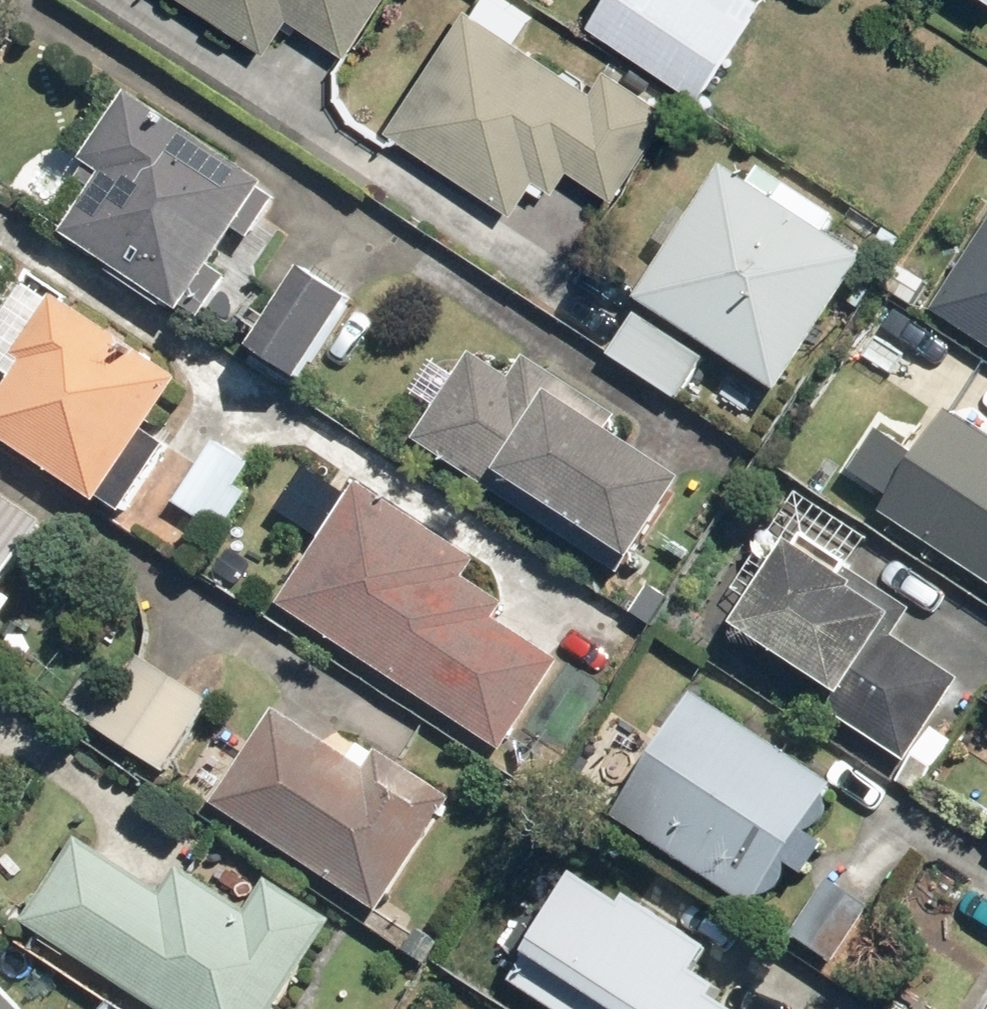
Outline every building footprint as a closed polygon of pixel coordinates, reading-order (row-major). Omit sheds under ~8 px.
[(275,46),(295,15),(357,53),(390,0),(202,0),(275,46)] [(771,0),(611,0),(598,22),(712,93),(771,0)] [(599,84),(474,6),(398,127),(522,206),(542,174),(563,187),(576,166),(624,196),(681,106),(612,63),(599,84)] [(275,182),(134,91),(90,158),(114,174),(74,236),(191,312),(275,182)] [(877,259),(733,166),(647,299),(790,392),(877,259)] [(940,307),(986,338),(986,234),(940,307)] [(364,297),(315,265),(262,348),(311,380),(364,297)] [(59,292),(20,350),(34,360),(0,411),(0,433),(105,502),(188,377),(59,292)] [(712,356),(640,312),(614,354),(685,398),(712,356)] [(624,414),(531,355),(514,376),(474,351),(417,440),(626,573),(638,554),(649,561),(701,480),(616,427),(624,414)] [(956,414),(888,518),(986,582),(986,434),(956,414)] [(218,438),(177,501),(226,533),(267,469),(218,438)] [(486,560),(362,482),(283,608),(509,749),(565,661),(500,620),(511,601),(475,579),(486,560)] [(0,489),(0,605),(53,522),(0,489)] [(835,709),(913,760),(966,678),(901,636),(919,608),(856,568),(860,563),(813,533),(748,626),(846,693),(835,709)] [(220,703),(144,654),(98,724),(174,773),(220,703)] [(847,786),(705,700),(629,824),(772,910),(847,786)] [(373,768),(280,709),(219,804),(386,910),(457,799),(383,752),(373,768)] [(80,834),(24,922),(162,1008),(280,1008),(336,921),(274,882),(255,911),(184,867),(170,890),(80,834)] [(877,905),(832,878),(797,937),(842,964),(877,905)] [(511,984),(551,1008),(727,1008),(722,1006),(728,996),(704,981),(719,958),(631,902),(624,912),(576,882),(511,984)] [(0,984),(0,1008),(23,1008),(0,984)] [(823,986),(809,1008),(861,1008),(823,986)]
